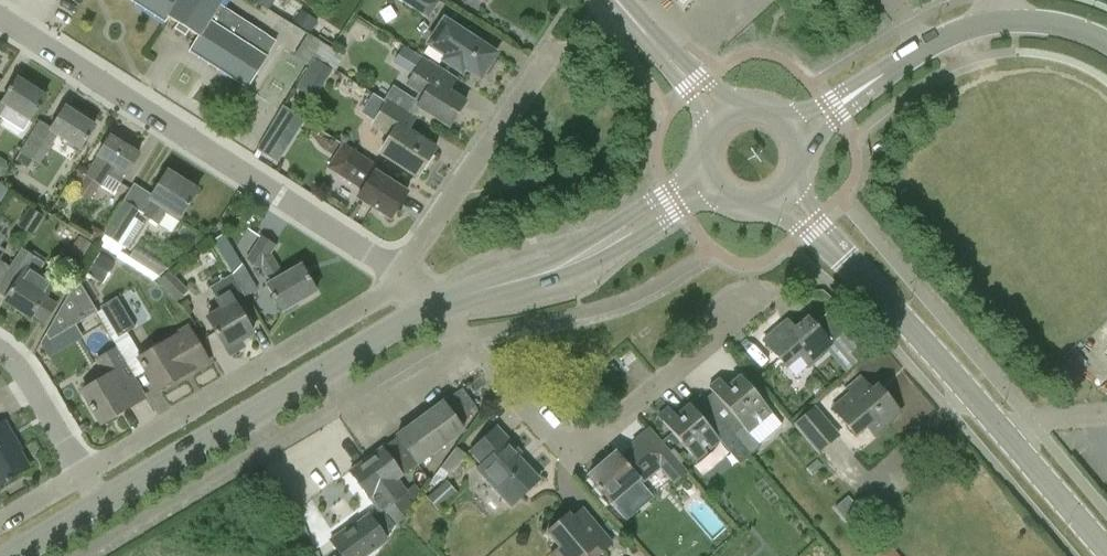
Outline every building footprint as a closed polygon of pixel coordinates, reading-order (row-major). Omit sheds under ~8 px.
[(196,35),(198,37),(188,52),(247,90),(268,58),(257,51),(267,36),(266,35),(220,5),(223,0),(128,0),(165,24),(169,18),(185,28),(196,35)] [(428,19),(439,2),(436,0),(399,0),(428,19)] [(495,61),(491,59),(495,53),(442,19),(426,44),(444,56),(441,60),(460,73),(463,68),(479,78),(483,72),(486,74),(495,61)] [(450,76),(423,59),(401,45),(396,44),(393,48),(391,50),(390,55),(392,58),(394,59),(392,62),(411,75),(404,86),(421,96),(416,105),(449,126),(464,101),(442,87),(450,76)] [(297,87),(310,94),(327,65),(314,57),(297,87)] [(3,118),(23,131),(29,122),(46,96),(17,77),(0,105),(0,123),(3,118)] [(370,126),(390,138),(379,154),(417,177),(435,148),(408,131),(415,118),(386,100),(370,126)] [(40,123),(21,153),(17,160),(28,166),(32,159),(40,164),(58,135),(80,149),(95,126),(65,108),(51,130),(40,123)] [(293,114),(272,142),(284,151),(305,123),(293,114)] [(99,158),(87,177),(78,172),(72,180),(79,185),(76,192),(90,201),(100,185),(101,186),(108,176),(120,184),(139,154),(110,136),(97,157),(99,158)] [(391,176),(354,152),(342,144),(327,167),(363,191),(357,199),(389,219),(405,193),(387,181),(391,176)] [(152,195),(141,213),(145,215),(159,224),(166,214),(178,221),(180,217),(181,218),(198,191),(167,172),(152,195)] [(17,227),(32,236),(44,217),(29,208),(17,227)] [(119,208),(98,243),(113,253),(134,217),(119,208)] [(212,239),(231,275),(243,298),(257,290),(223,233),(212,239)] [(283,312),(316,292),(301,265),(283,276),(270,254),(276,246),(261,237),(248,259),(262,268),(270,283),(267,285),(283,312)] [(57,303),(46,297),(55,283),(39,272),(45,264),(23,249),(9,271),(19,278),(4,302),(31,320),(34,316),(44,323),(57,303)] [(176,301),(188,290),(169,270),(157,282),(176,301)] [(234,303),(243,298),(231,275),(209,288),(222,310),(207,319),(225,350),(252,334),(234,303)] [(97,310),(78,279),(46,332),(50,338),(97,310)] [(118,338),(135,328),(117,297),(100,307),(118,338)] [(808,365),(831,345),(806,317),(789,333),(781,324),(762,340),(784,366),(798,354),(808,365)] [(192,367),(206,359),(190,331),(176,339),(175,338),(139,358),(158,390),(193,369),(192,367)] [(838,351),(851,365),(870,347),(858,334),(838,351)] [(101,424),(145,398),(116,349),(98,360),(108,377),(82,392),(101,424)] [(759,447),(746,431),(757,422),(753,419),(757,415),(761,420),(770,412),(739,374),(729,384),(733,388),(730,391),(718,378),(708,387),(730,412),(719,420),(738,443),(750,456),(759,447)] [(873,434),(898,411),(876,386),(871,390),(858,375),(843,387),(848,393),(831,408),(854,434),(865,425),(873,434)] [(462,420),(476,409),(461,388),(446,399),(462,420)] [(442,402),(411,426),(431,453),(463,430),(442,402)] [(738,443),(719,420),(714,414),(704,423),(688,404),(679,413),(682,417),(679,420),(667,407),(657,415),(696,461),(707,452),(702,446),(705,444),(709,448),(719,440),(729,451),(738,443)] [(792,424),(818,453),(840,434),(814,405),(792,424)] [(29,467),(13,441),(16,439),(5,421),(0,425),(0,484),(29,467)] [(396,479),(431,453),(411,426),(396,436),(398,439),(383,450),(381,448),(365,460),(394,500),(393,501),(400,511),(412,503),(420,493),(414,485),(406,491),(396,479)] [(510,504),(537,479),(516,456),(520,453),(495,427),(470,451),(482,464),(477,469),(510,504)] [(627,494),(657,469),(636,444),(620,458),(616,452),(588,475),(610,502),(624,490),(627,494)] [(456,447),(440,468),(454,478),(469,457),(456,447)] [(673,454),(658,467),(673,484),(687,472),(673,454)] [(378,511),(378,512),(382,517),(385,515),(393,526),(393,525),(393,524),(402,517),(399,512),(400,511),(393,501),(394,500),(365,460),(349,472),(369,499),(378,511)] [(847,496),(834,507),(851,527),(864,516),(847,496)] [(611,542),(581,508),(570,517),(567,513),(546,531),(558,546),(548,555),(549,555),(583,555),(585,554),(587,555),(595,555),(611,542)] [(352,527),(350,524),(329,540),(330,541),(316,552),(317,555),(362,555),(370,551),(370,552),(383,542),(393,526),(385,515),(382,517),(378,512),(370,518),(368,515),(352,527)] [(888,544),(873,555),(898,555),(888,544)]
